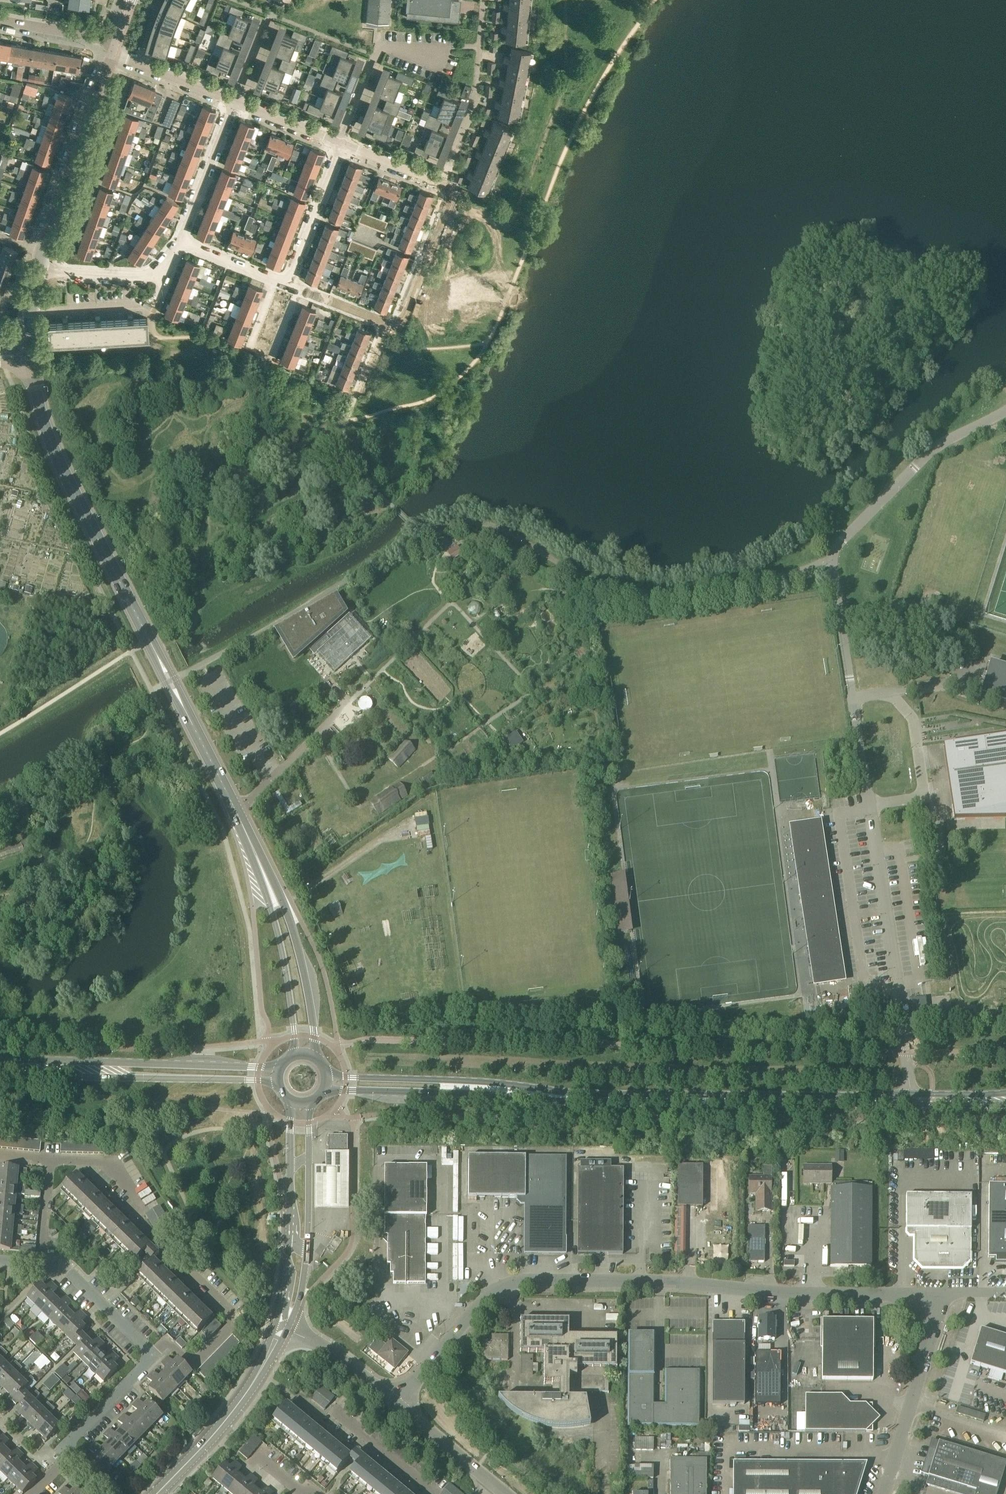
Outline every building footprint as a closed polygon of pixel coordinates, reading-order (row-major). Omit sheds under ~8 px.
[(68,6),(70,6),(71,8),(75,9),(76,7),(89,9),(90,0),(69,0),(68,6)] [(162,8),(179,16),(181,13),(183,7),(170,0),(165,0),(164,2),(162,8)] [(388,0),(369,0),(367,17),(377,18),(387,19),(388,0)] [(459,10),(457,9),(458,0),(406,0),(405,9),(407,9),(406,17),(458,22),(459,10)] [(531,0),(509,0),(508,3),(503,2),(503,7),(508,8),(507,17),(530,19),(531,0)] [(231,5),(229,11),(228,11),(236,14),(232,24),(251,32),(252,31),(251,31),(255,21),(242,16),(245,10),(231,5)] [(158,16),(158,18),(175,25),(177,22),(179,16),(162,8),(161,10),(158,16)] [(173,33),(181,36),(190,19),(183,15),(173,33)] [(528,42),(530,19),(507,17),(507,25),(501,25),(501,30),(506,31),(505,40),(528,42)] [(155,25),(154,28),(172,35),(174,28),(175,25),(158,18),(157,20),(155,25)] [(221,31),(218,37),(232,43),(234,37),(247,42),(250,32),(251,32),(232,24),(228,34),(221,31)] [(152,35),(151,38),(169,44),(171,38),(172,35),(154,28),(152,35)] [(274,40),(274,41),(293,48),(297,39),(305,42),(307,35),(294,30),(291,36),(279,31),(275,41),(274,40)] [(232,43),(218,37),(216,43),(223,46),(219,56),(239,64),(239,63),(238,63),(242,53),(230,48),(232,43)] [(169,44),(151,38),(149,43),(148,49),(166,54),(168,49),(169,44)] [(311,46),(317,49),(321,41),(314,39),(311,46)] [(293,48),(274,41),(275,41),(271,51),(283,56),(281,62),(295,67),(297,61),(290,58),(293,48)] [(0,62),(1,57),(8,58),(11,44),(0,42),(0,62)] [(169,54),(178,55),(179,44),(170,43),(169,54)] [(11,44),(8,58),(14,59),(13,64),(18,65),(19,60),(20,60),(23,46),(11,44)] [(330,52),(332,53),(335,54),(331,63),(336,65),(356,73),(355,72),(359,62),(346,57),(349,52),(333,45),(330,52)] [(23,46),(20,60),(32,62),(34,48),(23,46)] [(528,74),(532,52),(511,47),(509,56),(504,55),(503,60),(508,61),(506,70),(528,74)] [(34,48),(32,62),(37,63),(37,67),(41,68),(42,64),(44,64),(46,51),(34,48)] [(204,50),(198,48),(196,54),(201,56),(204,50)] [(193,52),(188,50),(184,61),(189,63),(193,52)] [(46,51),(44,64),(56,67),(58,53),(46,51)] [(70,55),(58,53),(56,67),(62,68),(61,72),(67,73),(70,55)] [(79,71),(82,57),(70,55),(67,73),(65,80),(64,87),(74,89),(75,82),(70,81),(71,74),(72,70),(79,71)] [(314,57),(308,55),(304,63),(311,65),(314,57)] [(239,64),(219,56),(215,66),(208,63),(205,69),(219,75),(221,69),(234,74),(238,64),(239,64)] [(261,72),(261,73),(281,80),(285,71),(292,74),(295,67),(281,62),(279,68),(266,63),(262,73),(261,72)] [(356,73),(336,65),(332,75),(325,72),(322,78),(336,84),(338,78),(351,83),(355,73),(356,73)] [(524,97),(528,74),(506,70),(504,78),(500,77),(498,83),(503,84),(502,92),(524,97)] [(412,84),(414,77),(398,71),(395,77),(383,72),(379,82),(378,81),(378,82),(398,90),(402,80),(412,84)] [(281,80),(261,73),(262,73),(258,83),(270,88),(268,94),(282,100),(284,93),(277,90),(281,80)] [(336,84),(322,78),(320,85),(327,88),(323,97),(343,105),(342,104),(346,94),(334,89),(336,84)] [(149,103),(155,89),(133,80),(128,94),(123,110),(132,113),(138,98),(149,103)] [(398,90),(378,82),(379,83),(375,92),(387,97),(385,103),(399,109),(401,102),(394,99),(398,90)] [(38,88),(26,83),(23,92),(29,94),(35,96),(38,88)] [(467,97),(471,86),(465,83),(461,94),(467,97)] [(444,97),(440,107),(460,114),(459,114),(463,104),(451,99),(453,93),(439,87),(437,94),(444,97)] [(42,99),(41,99),(49,102),(49,101),(55,103),(55,104),(68,108),(72,97),(58,92),(56,99),(45,95),(43,100),(42,99)] [(520,119),(524,97),(502,92),(500,101),(496,100),(494,105),(499,106),(497,115),(520,119)] [(288,100),(296,103),(299,97),(291,94),(288,100)] [(304,108),(310,110),(310,111),(323,116),(326,110),(338,115),(342,105),(343,105),(323,97),(320,107),(306,102),(304,108)] [(385,122),(391,124),(395,114),(396,115),(399,109),(385,103),(383,109),(370,104),(366,114),(366,113),(365,114),(385,122)] [(55,104),(51,115),(64,119),(68,108),(55,104)] [(488,113),(490,108),(483,105),(481,111),(488,113)] [(199,116),(199,117),(211,121),(215,110),(203,106),(201,111),(194,108),(191,113),(199,116)] [(427,119),(426,120),(440,125),(443,119),(455,124),(459,114),(460,115),(460,114),(440,107),(436,116),(430,114),(431,112),(424,109),(421,117),(427,119)] [(125,114),(121,125),(134,129),(138,118),(125,114)] [(387,134),(391,124),(385,122),(365,114),(366,115),(362,125),(374,129),(372,135),(386,141),(388,135),(388,134),(387,134)] [(35,115),(32,121),(42,125),(44,118),(35,115)] [(51,115),(47,126),(60,130),(64,119),(51,115)] [(199,117),(194,127),(206,132),(211,121),(199,117)] [(484,125),(486,120),(479,117),(477,122),(484,125)] [(438,131),(440,125),(426,120),(424,126),(425,126),(421,136),(428,138),(447,146),(446,146),(450,136),(438,131)] [(242,121),(237,132),(249,137),(254,126),(242,121)] [(505,152),(513,130),(493,122),(490,130),(486,129),(483,133),(487,135),(484,143),(505,152)] [(121,125),(118,136),(130,140),(134,129),(121,125)] [(181,128),(175,125),(173,129),(177,131),(176,132),(184,135),(186,132),(181,129),(181,128)] [(47,126),(43,137),(56,142),(60,130),(47,126)] [(194,127),(190,138),(202,143),(206,132),(194,127)] [(184,135),(176,132),(175,135),(178,136),(177,138),(182,140),(184,135)] [(237,132),(233,143),(245,148),(249,137),(237,132)] [(473,132),(470,138),(477,141),(480,135),(473,132)] [(171,135),(165,133),(162,139),(168,142),(171,135)] [(407,145),(410,136),(405,133),(401,143),(407,145)] [(266,147),(276,151),(281,138),(271,134),(266,147)] [(118,136),(114,147),(126,151),(130,140),(118,136)] [(43,137),(39,148),(53,153),(56,142),(43,137)] [(30,138),(28,145),(34,147),(36,141),(30,138)] [(190,138),(186,149),(198,154),(202,143),(190,138)] [(281,138),(276,151),(287,156),(292,143),(281,138)] [(447,146),(428,138),(424,148),(416,145),(414,152),(427,157),(430,151),(442,156),(446,146),(447,147),(447,146)] [(233,143),(228,154),(241,159),(245,148),(233,143)] [(496,173),(505,152),(484,143),(481,151),(477,150),(474,155),(479,157),(476,165),(496,173)] [(114,147),(110,158),(122,162),(126,151),(114,147)] [(53,153),(39,148),(35,159),(49,164),(53,153)] [(311,148),(306,159),(319,163),(323,153),(311,148)] [(134,149),(133,154),(139,156),(142,157),(144,152),(134,149)] [(186,149),(181,160),(193,165),(198,154),(186,149)] [(464,153),(462,159),(469,162),(471,156),(464,153)] [(241,159),(228,154),(224,165),(236,170),(241,159)] [(274,156),(269,169),(272,170),(278,157),(274,156)] [(110,158),(106,169),(118,173),(122,162),(110,158)] [(306,159),(302,170),(314,174),(319,163),(306,159)] [(181,160),(177,171),(189,176),(193,165),(181,160)] [(350,162),(346,173),(357,178),(357,177),(368,182),(370,177),(359,172),(362,167),(350,162)] [(264,167),(258,165),(256,170),(262,173),(264,167)] [(488,195),(496,173),(476,165),(472,173),(468,172),(466,177),(471,179),(467,187),(488,195)] [(15,166),(12,172),(24,176),(24,175),(30,177),(29,178),(42,182),(46,171),(33,166),(31,172),(15,166)] [(118,173),(106,169),(102,180),(114,185),(118,173)] [(222,169),(218,180),(230,185),(235,174),(222,169)] [(302,170),(298,181),(310,185),(314,174),(302,170)] [(177,171),(173,182),(185,186),(189,176),(177,171)] [(270,176),(281,181),(281,180),(283,175),(272,171),(270,176)] [(357,178),(346,173),(341,184),(353,189),(362,192),(363,187),(355,184),(357,178)] [(461,182),(463,177),(456,174),(454,179),(461,182)] [(168,180),(156,175),(155,179),(166,184),(168,180)] [(384,194),(389,182),(378,177),(373,189),(370,197),(375,199),(379,191),(384,194)] [(29,178),(25,189),(39,193),(42,182),(29,178)] [(218,180),(213,191),(226,196),(230,185),(218,180)] [(310,185),(298,181),(293,192),(305,197),(310,185)] [(185,186),(173,182),(168,192),(180,197),(185,186)] [(400,187),(389,182),(384,194),(391,196),(388,204),(393,206),(396,199),(395,198),(400,187)] [(350,195),(353,189),(341,184),(337,195),(348,200),(357,203),(359,198),(350,195)] [(100,186),(96,198),(109,202),(113,191),(100,186)] [(25,189),(22,200),(35,204),(39,193),(25,189)] [(5,193),(4,194),(16,198),(18,192),(12,190),(10,195),(5,193)] [(416,201),(427,206),(432,195),(421,190),(418,196),(409,193),(408,197),(416,201)] [(213,191),(209,202),(222,207),(226,196),(213,191)] [(122,200),(120,206),(126,208),(130,199),(123,193),(119,196),(122,200)] [(151,194),(148,198),(150,200),(155,203),(158,199),(151,194)] [(348,200),(337,195),(332,207),(344,211),(353,215),(355,209),(346,206),(348,200)] [(147,204),(150,200),(143,196),(141,200),(147,204)] [(287,207),(300,212),(304,202),(291,197),(289,203),(271,196),(270,200),(273,201),(273,202),(279,204),(287,207)] [(167,197),(160,207),(171,214),(177,204),(167,197)] [(96,198),(92,209),(105,213),(109,202),(96,198)] [(22,200),(18,211),(31,215),(35,204),(22,200)] [(155,203),(150,200),(147,204),(152,208),(155,203)] [(412,212),(411,213),(423,217),(427,206),(416,201),(414,207),(405,204),(403,209),(412,212)] [(209,202),(205,213),(217,218),(222,207),(209,202)] [(160,207),(154,217),(164,224),(171,214),(160,207)] [(287,207),(283,218),(296,223),(300,212),(287,207)] [(344,211),(332,207),(328,218),(339,222),(348,226),(351,221),(341,217),(344,211)] [(92,209),(88,220),(101,224),(105,213),(92,209)] [(18,211),(14,222),(27,227),(31,215),(18,211)] [(367,213),(362,211),(358,221),(363,223),(367,213)] [(2,217),(2,218),(9,221),(11,215),(4,212),(2,217)] [(205,213),(200,224),(213,229),(217,218),(205,213)] [(363,223),(368,225),(372,215),(367,213),(363,223)] [(407,223),(407,224),(418,228),(423,217),(411,213),(409,218),(401,215),(399,219),(407,223)] [(141,215),(137,220),(142,224),(146,218),(141,215)] [(372,215),(368,225),(373,227),(377,217),(372,215)] [(251,216),(246,229),(249,230),(254,217),(251,216)] [(154,217),(147,227),(158,234),(164,224),(154,217)] [(378,229),(382,219),(377,217),(373,227),(378,229)] [(9,221),(2,218),(1,220),(1,222),(13,226),(10,233),(23,238),(27,227),(14,222),(9,221)] [(283,218),(279,229),(291,234),(296,223),(283,218)] [(177,219),(171,230),(178,234),(185,224),(177,219)] [(273,221),(267,219),(266,222),(264,227),(263,228),(269,230),(273,221)] [(387,221),(382,219),(378,229),(383,231),(387,221)] [(88,220),(84,231),(97,236),(101,224),(88,220)] [(338,228),(326,223),(321,234),(333,239),(334,238),(336,232),(345,236),(347,230),(338,227),(338,228)] [(213,229),(200,224),(196,235),(209,240),(213,229)] [(402,234),(402,235),(413,239),(418,228),(407,224),(405,229),(397,226),(396,227),(395,231),(402,234)] [(147,227),(141,236),(151,243),(158,234),(147,227)] [(279,229),(274,240),(287,245),(291,234),(279,229)] [(228,243),(239,248),(244,234),(233,230),(228,243)] [(97,236),(84,231),(81,242),(93,247),(97,236)] [(151,243),(141,236),(136,233),(129,243),(134,246),(145,253),(151,243)] [(244,234),(239,248),(250,252),(255,239),(244,234)] [(333,239),(321,234),(317,245),(329,250),(332,243),(340,247),(342,242),(334,238),(333,239)] [(391,238),(389,242),(390,242),(390,243),(398,245),(398,246),(409,250),(413,239),(402,235),(399,241),(391,238)] [(356,241),(351,239),(347,249),(352,251),(356,241)] [(274,240),(270,251),(283,256),(287,245),(274,240)] [(361,243),(356,241),(352,251),(357,253),(361,243)] [(93,247),(81,242),(77,254),(89,258),(93,247)] [(366,245),(361,243),(357,253),(362,255),(366,245)] [(338,253),(329,250),(317,245),(313,257),(325,261),(327,255),(336,258),(338,253)] [(371,247),(366,245),(362,255),(367,257),(371,247)] [(0,260),(0,265),(12,269),(18,251),(5,246),(0,260)] [(145,253),(134,246),(128,256),(138,263),(145,253)] [(376,249),(371,247),(367,257),(372,259),(376,249)] [(388,247),(386,251),(394,254),(391,261),(391,262),(402,267),(407,255),(396,250),(388,247)] [(283,256),(270,251),(266,262),(278,267),(283,256)] [(325,261),(313,257),(308,268),(320,273),(321,272),(323,266),(332,269),(334,264),(325,261)] [(389,266),(387,272),(386,273),(398,278),(402,267),(391,262),(391,261),(384,258),(382,263),(389,266)] [(186,259),(182,270),(195,275),(195,274),(201,277),(200,277),(206,280),(208,275),(202,273),(197,270),(199,264),(186,259)] [(8,281),(12,269),(0,265),(0,278),(8,281)] [(340,274),(335,286),(347,290),(352,278),(346,276),(349,268),(343,265),(340,274)] [(330,275),(321,272),(320,273),(308,268),(304,279),(316,284),(319,277),(327,281),(329,276),(330,275)] [(385,277),(382,283),(382,284),(393,289),(398,278),(386,273),(387,272),(379,269),(377,274),(385,277)] [(182,270),(178,281),(190,286),(195,275),(182,270)] [(352,278),(347,290),(358,295),(363,283),(367,275),(361,273),(358,281),(352,278)] [(380,289),(378,294),(377,296),(389,300),(393,289),(382,284),(382,283),(375,280),(373,285),(380,289)] [(178,281),(173,292),(186,297),(190,286),(178,281)] [(240,293),(245,295),(257,300),(261,289),(249,284),(247,290),(236,285),(234,290),(240,293)] [(369,296),(376,299),(373,306),(385,311),(389,300),(377,296),(378,294),(371,291),(369,296)] [(173,292),(169,303),(181,308),(186,297),(173,292)] [(245,295),(241,305),(240,306),(253,310),(257,300),(245,295)] [(227,308),(225,312),(231,314),(236,316),(248,321),(253,310),(240,306),(241,305),(231,301),(228,308),(227,308)] [(181,308),(169,303),(164,314),(177,319),(181,308)] [(302,305),(298,316),(310,321),(314,310),(302,305)] [(212,312),(223,317),(229,319),(231,314),(225,312),(214,308),(212,312)] [(248,321),(236,316),(231,327),(244,332),(248,321)] [(298,316),(293,327),(306,332),(310,321),(298,316)] [(146,317),(113,319),(115,338),(148,336),(146,317)] [(320,318),(317,324),(322,326),(323,326),(330,329),(332,325),(324,322),(325,321),(320,318)] [(113,319),(80,321),(82,340),(115,338),(113,319)] [(80,321),(47,323),(49,341),(82,340),(80,321)] [(213,332),(217,334),(216,335),(222,337),(224,332),(225,333),(227,328),(217,323),(213,332)] [(244,332),(231,327),(227,339),(239,344),(244,332)] [(293,327),(289,338),(301,343),(306,332),(293,327)] [(353,338),(365,343),(369,332),(357,327),(355,333),(348,330),(345,335),(353,338)] [(289,338),(285,349),(297,354),(301,343),(289,338)] [(348,349),(360,354),(365,343),(353,338),(351,344),(343,341),(341,346),(348,349)] [(297,354),(285,349),(280,360),(293,365),(297,354)] [(338,353),(336,358),(344,361),(344,360),(356,365),(360,354),(348,349),(346,356),(338,353)] [(333,364),(331,368),(339,372),(340,371),(351,376),(356,365),(344,360),(344,361),(341,367),(333,364)] [(274,372),(275,373),(282,376),(283,374),(288,376),(292,368),(285,365),(284,368),(279,366),(275,365),(274,367),(274,372)] [(327,380),(335,383),(335,384),(346,388),(351,376),(340,371),(339,372),(337,379),(329,376),(327,380)] [(462,555),(461,553),(457,546),(450,551),(449,551),(454,560),(455,560),(456,559),(462,555)] [(465,546),(461,548),(460,548),(462,552),(463,554),(468,552),(465,546)] [(337,594),(274,631),(293,664),(348,614),(337,594)] [(355,621),(349,615),(312,648),(334,673),(371,639),(364,631),(366,629),(357,619),(355,621)] [(989,666),(981,693),(998,698),(997,701),(1005,703),(1005,701),(1005,671),(989,666)] [(943,747),(954,820),(1005,812),(1005,737),(943,747)] [(517,746),(512,738),(506,741),(512,750),(517,746)] [(404,740),(387,759),(399,770),(416,751),(404,740)] [(400,782),(368,803),(377,816),(409,795),(400,782)] [(984,822),(980,828),(987,832),(991,825),(984,822)] [(820,832),(791,836),(804,919),(833,915),(820,832)] [(23,852),(21,843),(0,850),(0,859),(23,852)] [(629,931),(621,872),(608,873),(616,932),(629,931)] [(813,976),(842,972),(835,923),(805,927),(813,976)] [(849,993),(838,993),(839,1003),(849,1003),(849,993)] [(341,1159),(341,1138),(323,1138),(323,1159),(338,1159),(341,1159)] [(450,1146),(451,1172),(461,1172),(460,1145),(450,1146)] [(844,1163),(844,1151),(836,1151),(835,1163),(844,1163)] [(352,1156),(329,1155),(329,1169),(317,1169),(316,1211),(352,1212),(352,1156)] [(979,1156),(969,1155),(969,1170),(979,1170),(979,1156)] [(467,1198),(516,1198),(516,1202),(520,1206),(525,1206),(524,1254),(565,1254),(566,1158),(468,1157),(467,1198)] [(702,1207),(702,1166),(677,1166),(677,1207),(702,1207)] [(16,1180),(17,1174),(26,1175),(26,1170),(0,1167),(0,1178),(16,1180)] [(426,1216),(426,1167),(396,1167),(395,1208),(384,1208),(383,1236),(384,1236),(384,1240),(386,1243),(386,1265),(389,1265),(389,1274),(393,1274),(392,1284),(424,1284),(425,1216),(426,1216)] [(756,1211),(770,1212),(771,1193),(770,1193),(770,1178),(771,1178),(771,1175),(771,1167),(763,1167),(763,1178),(749,1178),(748,1193),(756,1194),(756,1211)] [(831,1184),(831,1167),(803,1167),(803,1184),(831,1184)] [(622,1255),(623,1170),(578,1169),(577,1254),(622,1255)] [(62,1190),(69,1198),(135,1263),(149,1249),(144,1245),(151,1238),(144,1232),(138,1238),(130,1230),(136,1224),(133,1221),(129,1218),(123,1224),(115,1216),(121,1210),(115,1203),(109,1210),(101,1202),(107,1195),(100,1189),(94,1195),(86,1188),(92,1181),(86,1175),(79,1181),(75,1177),(70,1181),(69,1180),(63,1186),(65,1187),(62,1190)] [(25,1191),(25,1186),(16,1185),(16,1180),(0,1178),(0,1188),(25,1191)] [(833,1183),(833,1189),(830,1189),(830,1267),(870,1267),(871,1189),(868,1189),(868,1183),(833,1183)] [(988,1184),(988,1258),(995,1258),(995,1263),(1004,1263),(1004,1258),(1005,1259),(1005,1184),(988,1184)] [(0,1188),(0,1199),(14,1200),(15,1195),(24,1196),(24,1191),(25,1191),(0,1188)] [(970,1262),(971,1196),(906,1196),(905,1234),(909,1237),(913,1237),(913,1261),(922,1270),(962,1270),(970,1262)] [(23,1211),(23,1207),(14,1206),(14,1200),(0,1199),(0,1209),(23,1211)] [(155,1232),(169,1224),(159,1207),(145,1215),(155,1232)] [(0,1209),(0,1219),(12,1220),(13,1215),(22,1216),(23,1211),(0,1209)] [(21,1231),(21,1232),(23,1232),(24,1227),(12,1226),(12,1220),(0,1219),(0,1229),(21,1231)] [(748,1227),(748,1239),(748,1263),(764,1263),(764,1227),(748,1227)] [(0,1229),(0,1240),(10,1241),(11,1235),(20,1236),(21,1232),(21,1231),(0,1229)] [(9,1251),(19,1252),(19,1248),(13,1247),(13,1246),(10,1246),(10,1241),(0,1240),(0,1250),(9,1251)] [(35,1247),(22,1246),(22,1248),(21,1253),(35,1254),(35,1247)] [(138,1276),(145,1283),(197,1333),(210,1320),(206,1316),(212,1309),(205,1303),(199,1309),(191,1301),(197,1295),(194,1292),(191,1288),(185,1295),(177,1287),(183,1281),(176,1274),(170,1281),(162,1273),(168,1266),(162,1260),(155,1266),(151,1262),(138,1276)] [(207,1269),(202,1272),(205,1277),(210,1274),(207,1269)] [(27,1298),(34,1306),(54,1286),(51,1283),(44,1289),(40,1285),(27,1298)] [(54,1286),(34,1306),(42,1313),(55,1300),(51,1296),(57,1289),(54,1286)] [(55,1300),(42,1313),(49,1320),(69,1300),(65,1297),(59,1303),(55,1300)] [(135,1299),(133,1301),(130,1303),(134,1307),(136,1305),(139,1302),(135,1299)] [(69,1300),(49,1320),(56,1327),(70,1314),(66,1310),(72,1304),(69,1300)] [(70,1314),(56,1327),(63,1334),(83,1315),(80,1312),(74,1318),(70,1314)] [(142,1316),(147,1321),(150,1319),(145,1313),(142,1316)] [(83,1315),(63,1334),(71,1342),(80,1333),(85,1328),(80,1324),(86,1318),(83,1315)] [(14,1326),(18,1322),(13,1317),(9,1321),(14,1326)] [(774,1341),(774,1320),(758,1319),(758,1340),(774,1341)] [(520,1353),(544,1353),(544,1384),(552,1384),(552,1399),(498,1399),(499,1401),(500,1403),(502,1405),(504,1407),(516,1415),(528,1422),(532,1424),(536,1426),(540,1427),(544,1428),(556,1429),(568,1429),(584,1427),(590,1426),(585,1400),(584,1400),(584,1393),(608,1393),(608,1369),(616,1369),(616,1337),(568,1337),(568,1321),(520,1320),(520,1353)] [(215,1321),(202,1334),(208,1340),(221,1327),(215,1321)] [(872,1381),(873,1321),(822,1321),(821,1381),(872,1381)] [(744,1405),(744,1325),(712,1325),(712,1405),(744,1405)] [(163,1337),(166,1334),(167,1333),(161,1327),(160,1328),(157,1331),(163,1337)] [(29,1340),(34,1335),(29,1329),(23,1334),(29,1340)] [(980,1329),(970,1364),(1005,1375),(1005,1337),(980,1329)] [(78,1349),(87,1340),(84,1338),(80,1333),(71,1342),(75,1346),(78,1349)] [(36,1347),(37,1346),(43,1341),(36,1334),(34,1335),(29,1340),(36,1347)] [(629,1335),(628,1426),(698,1426),(699,1371),(666,1371),(665,1405),(652,1405),(653,1335),(629,1335)] [(232,1336),(227,1340),(235,1348),(239,1344),(232,1336)] [(507,1361),(508,1336),(491,1336),(491,1344),(483,1344),(483,1360),(507,1361)] [(73,1354),(81,1361),(101,1341),(97,1338),(91,1345),(87,1340),(78,1349),(73,1354)] [(179,1338),(175,1343),(181,1349),(186,1345),(179,1338)] [(370,1349),(379,1356),(393,1368),(405,1354),(390,1342),(387,1347),(378,1339),(370,1349)] [(227,1340),(223,1344),(231,1352),(235,1348),(227,1340)] [(101,1341),(81,1361),(88,1369),(102,1355),(97,1350),(103,1344),(101,1341)] [(223,1344),(220,1348),(227,1356),(231,1352),(223,1344)] [(220,1348),(216,1352),(224,1360),(227,1356),(220,1348)] [(102,1355),(88,1369),(96,1376),(115,1356),(112,1352),(106,1359),(102,1355)] [(216,1352),(212,1356),(220,1363),(224,1360),(216,1352)] [(755,1353),(755,1365),(755,1405),(780,1405),(780,1354),(755,1353)] [(50,1362),(43,1356),(34,1365),(41,1371),(50,1362)] [(115,1356),(96,1376),(103,1383),(117,1370),(112,1365),(119,1359),(115,1356)] [(212,1356),(208,1360),(216,1367),(220,1363),(212,1356)] [(532,1358),(532,1356),(521,1356),(521,1375),(532,1375),(532,1373),(537,1373),(537,1364),(537,1358),(532,1358)] [(167,1358),(164,1361),(184,1380),(191,1373),(178,1359),(173,1364),(167,1358)] [(208,1360),(205,1364),(212,1371),(216,1367),(208,1360)] [(167,1371),(163,1375),(176,1388),(184,1380),(164,1361),(160,1364),(167,1371)] [(0,1370),(0,1384),(19,1365),(15,1362),(9,1369),(5,1365),(0,1370)] [(205,1364),(201,1367),(209,1375),(212,1371),(205,1364)] [(0,1384),(0,1390),(2,1388),(6,1392),(20,1379),(16,1375),(22,1369),(19,1365),(0,1384)] [(209,1375),(201,1367),(197,1372),(205,1379),(209,1375)] [(60,1368),(55,1373),(61,1380),(67,1374),(60,1368)] [(153,1372),(149,1376),(169,1395),(176,1388),(163,1375),(159,1378),(153,1372)] [(52,1376),(43,1385),(50,1392),(59,1382),(52,1376)] [(169,1395),(149,1376),(146,1379),(152,1385),(148,1389),(162,1403),(169,1395)] [(20,1379),(6,1392),(10,1396),(8,1398),(12,1402),(22,1391),(27,1386),(27,1387),(34,1380),(30,1377),(24,1383),(20,1379)] [(71,1381),(66,1377),(62,1381),(66,1386),(71,1381)] [(323,1410),(333,1397),(321,1387),(311,1400),(323,1410)] [(21,1407),(30,1398),(27,1396),(22,1391),(12,1402),(15,1405),(17,1403),(18,1404),(21,1407)] [(20,1415),(24,1419),(37,1406),(33,1402),(39,1395),(36,1392),(30,1398),(21,1407),(14,1414),(18,1417),(20,1415)] [(75,1397),(72,1394),(66,1399),(70,1402),(75,1397)] [(872,1425),(879,1419),(865,1404),(849,1404),(846,1407),(835,1395),(805,1395),(804,1432),(872,1433),(872,1425)] [(138,1400),(134,1404),(154,1423),(162,1415),(148,1402),(144,1407),(138,1400)] [(37,1406),(24,1419),(28,1423),(26,1425),(29,1428),(51,1407),(47,1403),(41,1410),(37,1406)] [(138,1413),(134,1417),(147,1431),(154,1423),(134,1404),(131,1407),(138,1413)] [(301,1420),(297,1416),(302,1409),(295,1404),(290,1411),(285,1407),(273,1421),(337,1474),(347,1461),(353,1466),(355,1468),(350,1475),(372,1493),(407,1493),(411,1489),(404,1483),(398,1490),(389,1483),(395,1476),(391,1473),(388,1470),(382,1477),(374,1470),(379,1463),(372,1457),(367,1464),(362,1460),(363,1459),(363,1458),(363,1457),(363,1456),(362,1455),(361,1455),(360,1455),(359,1456),(358,1457),(354,1454),(349,1459),(344,1456),(350,1449),(343,1443),(337,1450),(328,1442),(334,1436),(327,1430),(321,1436),(313,1429),(318,1423),(311,1417),(306,1423),(301,1420)] [(51,1407),(29,1428),(33,1432),(34,1430),(38,1434),(52,1420),(48,1416),(54,1410),(51,1407)] [(986,1417),(958,1409),(956,1416),(983,1424),(986,1417)] [(123,1415),(120,1418),(140,1438),(147,1431),(134,1417),(130,1421),(123,1415)] [(52,1420),(38,1434),(42,1438),(41,1439),(44,1443),(60,1428),(66,1422),(62,1418),(56,1424),(52,1420)] [(123,1428),(119,1432),(133,1445),(140,1438),(120,1418),(117,1422),(123,1428)] [(109,1430),(106,1433),(126,1452),(133,1445),(119,1432),(115,1436),(109,1430)] [(109,1442),(105,1446),(119,1460),(126,1452),(106,1433),(103,1436),(109,1442)] [(253,1435),(249,1440),(257,1447),(261,1442),(253,1435)] [(654,1438),(635,1438),(635,1450),(654,1451),(654,1438)] [(0,1444),(0,1458),(6,1452),(2,1448),(8,1442),(5,1439),(0,1444)] [(249,1440),(245,1444),(254,1451),(257,1447),(249,1440)] [(1005,1463),(934,1441),(923,1475),(928,1477),(925,1485),(955,1493),(997,1493),(1005,1463)] [(95,1444),(92,1447),(112,1467),(119,1460),(105,1446),(101,1450),(95,1444)] [(245,1444),(242,1449),(250,1456),(254,1451),(245,1444)] [(112,1467),(92,1447),(88,1451),(95,1457),(90,1461),(104,1475),(112,1467)] [(250,1456),(242,1449),(238,1453),(247,1460),(250,1456)] [(0,1458),(0,1473),(20,1453),(17,1450),(10,1456),(6,1452),(0,1458)] [(20,1453),(0,1473),(7,1480),(21,1466),(17,1462),(23,1456),(20,1453)] [(698,1460),(670,1460),(670,1493),(706,1493),(706,1460),(710,1460),(710,1454),(698,1454),(698,1460)] [(212,1479),(220,1486),(238,1465),(234,1462),(229,1468),(224,1465),(212,1479)] [(21,1466),(7,1480),(15,1487),(34,1467),(31,1464),(25,1470),(21,1466)] [(238,1465),(220,1486),(228,1493),(240,1478),(236,1474),(242,1468),(238,1465)] [(857,1466),(734,1465),(734,1493),(855,1493),(862,1472),(857,1470),(857,1466)] [(634,1466),(623,1466),(623,1479),(634,1479),(634,1480),(654,1480),(654,1466),(634,1467),(634,1466)] [(15,1487),(22,1493),(23,1493),(36,1481),(31,1477),(38,1471),(34,1467),(15,1487)] [(228,1493),(230,1493),(240,1493),(254,1478),(250,1475),(244,1482),(240,1478),(228,1493)] [(240,1493),(253,1493),(256,1491),(252,1487),(257,1481),(254,1478),(240,1493)] [(207,1488),(212,1483),(208,1480),(207,1480),(206,1481),(203,1484),(207,1488)] [(450,1485),(442,1493),(460,1493),(450,1485)]
